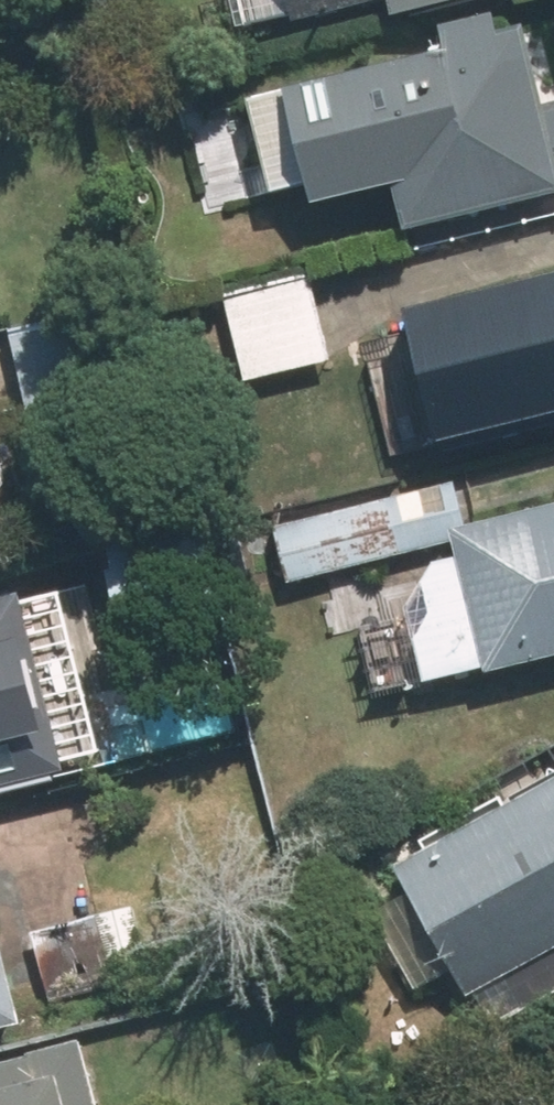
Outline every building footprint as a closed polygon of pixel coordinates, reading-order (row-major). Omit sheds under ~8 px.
[(255,89),(179,109),(207,211),(320,180),(326,202),(401,182),(416,233),(553,195),(553,64),(536,0),(507,0),(430,21),(435,39),(255,89)] [(250,31),(373,0),(242,0),(250,31)] [(406,15),(467,0),(402,0),(406,15)] [(323,278),(237,299),(257,379),(342,359),(323,278)] [(422,311),(440,392),(375,407),(390,474),(553,437),(553,281),(422,311)] [(278,511),(293,576),(346,563),(376,700),(553,661),(553,499),(480,514),(470,467),(278,511)] [(6,710),(0,711),(0,804),(27,797),(6,710)] [(412,863),(486,999),(553,962),(553,786),(412,863)] [(26,1029),(0,923),(0,1036),(26,1029)] [(99,1032),(0,1058),(0,1104),(118,1104),(99,1032)]
